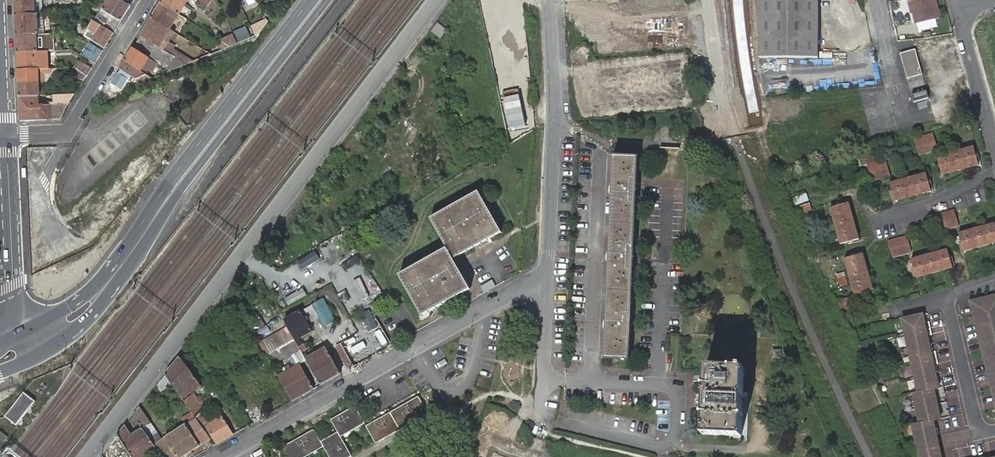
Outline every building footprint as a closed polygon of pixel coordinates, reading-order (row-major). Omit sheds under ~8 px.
[(16,15),(36,14),(36,0),(15,0),(16,15)] [(99,7),(102,8),(122,21),(131,6),(121,0),(109,0),(106,5),(102,2),(99,7)] [(183,17),(185,14),(181,12),(185,6),(186,4),(189,0),(163,0),(161,3),(179,15),(183,17)] [(216,0),(213,0),(211,3),(207,0),(198,0),(204,3),(207,6),(214,10),(218,4),(216,0)] [(279,1),(278,0),(267,0),(264,2),(268,8),(279,1)] [(639,13),(670,9),(669,0),(638,0),(639,13)] [(761,60),(820,60),(820,0),(761,0),(761,60)] [(915,13),(918,12),(920,23),(921,23),(923,29),(938,26),(936,19),(942,18),(937,0),(911,0),(915,13)] [(152,18),(170,30),(179,15),(161,3),(152,18)] [(94,21),(114,34),(122,21),(102,8),(94,21)] [(494,45),(488,46),(495,85),(506,83),(502,63),(529,58),(525,41),(517,43),(511,10),(488,15),(494,45)] [(16,15),(17,35),(42,34),(43,34),(43,21),(42,21),(38,21),(37,17),(42,17),(42,14),(36,14),(16,15)] [(166,37),(170,30),(152,18),(141,36),(164,50),(169,42),(164,39),(166,37)] [(92,40),(105,48),(114,34),(94,21),(92,24),(89,29),(89,30),(96,34),(92,40)] [(447,31),(439,25),(431,35),(439,41),(447,31)] [(85,36),(92,40),(96,34),(89,30),(85,36)] [(17,35),(18,52),(42,52),(42,48),(38,48),(37,38),(42,38),(42,34),(17,35)] [(231,46),(238,44),(233,35),(221,40),(231,46)] [(171,71),(187,64),(164,50),(141,36),(134,48),(150,58),(171,71)] [(223,50),(231,46),(221,40),(217,46),(223,50)] [(94,63),(101,50),(95,46),(87,60),(94,63)] [(149,58),(150,58),(134,48),(126,61),(141,71),(148,61),(150,62),(152,60),(149,58)] [(923,75),(917,49),(901,53),(907,78),(923,75)] [(18,52),(18,70),(52,68),(52,66),(39,66),(38,59),(38,57),(49,56),(54,56),(54,51),(42,52),(18,52)] [(78,61),(75,68),(88,76),(93,68),(78,61)] [(126,61),(121,70),(137,80),(143,77),(148,81),(153,79),(141,71),(126,61)] [(586,105),(683,96),(681,67),(583,75),(586,105)] [(18,70),(19,83),(40,82),(46,82),(50,82),(50,77),(58,77),(58,68),(52,68),(18,70)] [(75,68),(72,76),(85,81),(88,76),(75,68)] [(19,83),(20,96),(40,96),(53,95),(53,90),(40,90),(40,82),(19,83)] [(913,95),(915,102),(930,99),(928,91),(913,95)] [(40,96),(20,96),(21,120),(52,119),(56,119),(61,118),(62,118),(68,108),(74,94),(53,95),(40,96)] [(519,99),(501,103),(509,142),(522,139),(526,136),(519,99)] [(934,133),(916,137),(919,152),(937,148),(934,133)] [(975,145),(938,154),(943,172),(980,163),(975,145)] [(860,164),(868,162),(872,179),(890,174),(885,158),(875,160),(873,153),(858,157),(860,164)] [(611,155),(605,359),(629,360),(635,156),(611,155)] [(927,171),(891,180),(895,198),(932,189),(927,171)] [(421,318),(469,291),(454,260),(501,234),(479,192),(430,218),(447,250),(398,277),(421,318)] [(806,193),(794,197),(796,204),(808,200),(806,193)] [(850,201),(831,205),(841,241),(859,237),(850,201)] [(810,202),(796,207),(798,213),(811,209),(810,202)] [(955,209),(937,213),(941,229),(958,224),(955,209)] [(960,234),(964,250),(994,242),(994,225),(960,234)] [(907,235),(890,239),(894,255),(911,250),(907,235)] [(949,248),(912,258),(917,276),(953,266),(949,248)] [(863,251),(845,256),(855,293),(873,288),(863,251)] [(850,295),(838,300),(841,308),(853,304),(850,295)] [(994,406),(994,296),(971,302),(994,406)] [(312,306),(319,317),(324,327),(334,321),(323,300),(312,306)] [(319,317),(312,306),(284,321),(288,328),(295,339),(301,351),(302,352),(307,349),(304,344),(303,344),(299,337),(312,330),(308,323),(319,317)] [(902,318),(918,392),(913,393),(919,423),(912,425),(919,456),(940,456),(932,419),(940,418),(934,388),(938,386),(922,314),(902,318)] [(261,317),(250,324),(253,331),(264,325),(261,317)] [(337,339),(349,366),(390,347),(378,320),(337,339)] [(267,355),(283,346),(295,339),(288,328),(260,343),(267,355)] [(283,346),(267,355),(272,364),(285,357),(286,359),(301,351),(295,339),(283,346)] [(868,342),(860,344),(862,355),(870,353),(868,342)] [(306,358),(321,386),(340,374),(325,347),(306,358)] [(772,348),(772,357),(779,357),(780,348),(772,348)] [(301,351),(286,359),(289,364),(276,372),(278,376),(300,364),(306,358),(302,352),(301,351)] [(166,375),(178,393),(196,418),(202,411),(205,409),(190,393),(202,385),(180,357),(166,375)] [(293,402),(314,389),(300,364),(278,376),(288,393),(293,402)] [(707,365),(705,434),(742,435),(744,367),(707,365)] [(288,393),(278,376),(276,372),(275,369),(250,383),(251,384),(255,382),(268,405),(288,393)] [(166,375),(157,386),(169,400),(178,393),(166,375)] [(258,411),(268,405),(255,382),(251,384),(254,388),(248,392),(258,411)] [(36,401),(25,392),(6,416),(17,425),(36,401)] [(418,398),(366,427),(375,444),(427,415),(418,398)] [(324,448),(329,456),(351,456),(340,438),(364,425),(355,407),(331,421),(338,433),(321,443),(314,431),(281,449),(285,456),(307,456),(324,448)] [(133,416),(142,429),(149,440),(156,435),(149,424),(139,409),(133,416)] [(186,411),(180,418),(186,423),(191,416),(186,411)] [(196,418),(201,427),(203,425),(206,423),(203,417),(205,416),(202,411),(196,418)] [(203,425),(205,428),(223,417),(221,414),(203,425)] [(216,445),(233,435),(223,417),(205,428),(216,445)] [(210,440),(201,427),(196,418),(161,442),(153,446),(156,450),(161,456),(184,456),(210,440)] [(125,427),(118,436),(132,456),(141,456),(139,455),(148,450),(150,453),(156,450),(153,446),(149,440),(142,429),(132,436),(125,427)] [(156,435),(149,440),(153,446),(161,442),(156,435)] [(118,436),(102,456),(132,456),(118,436)]
